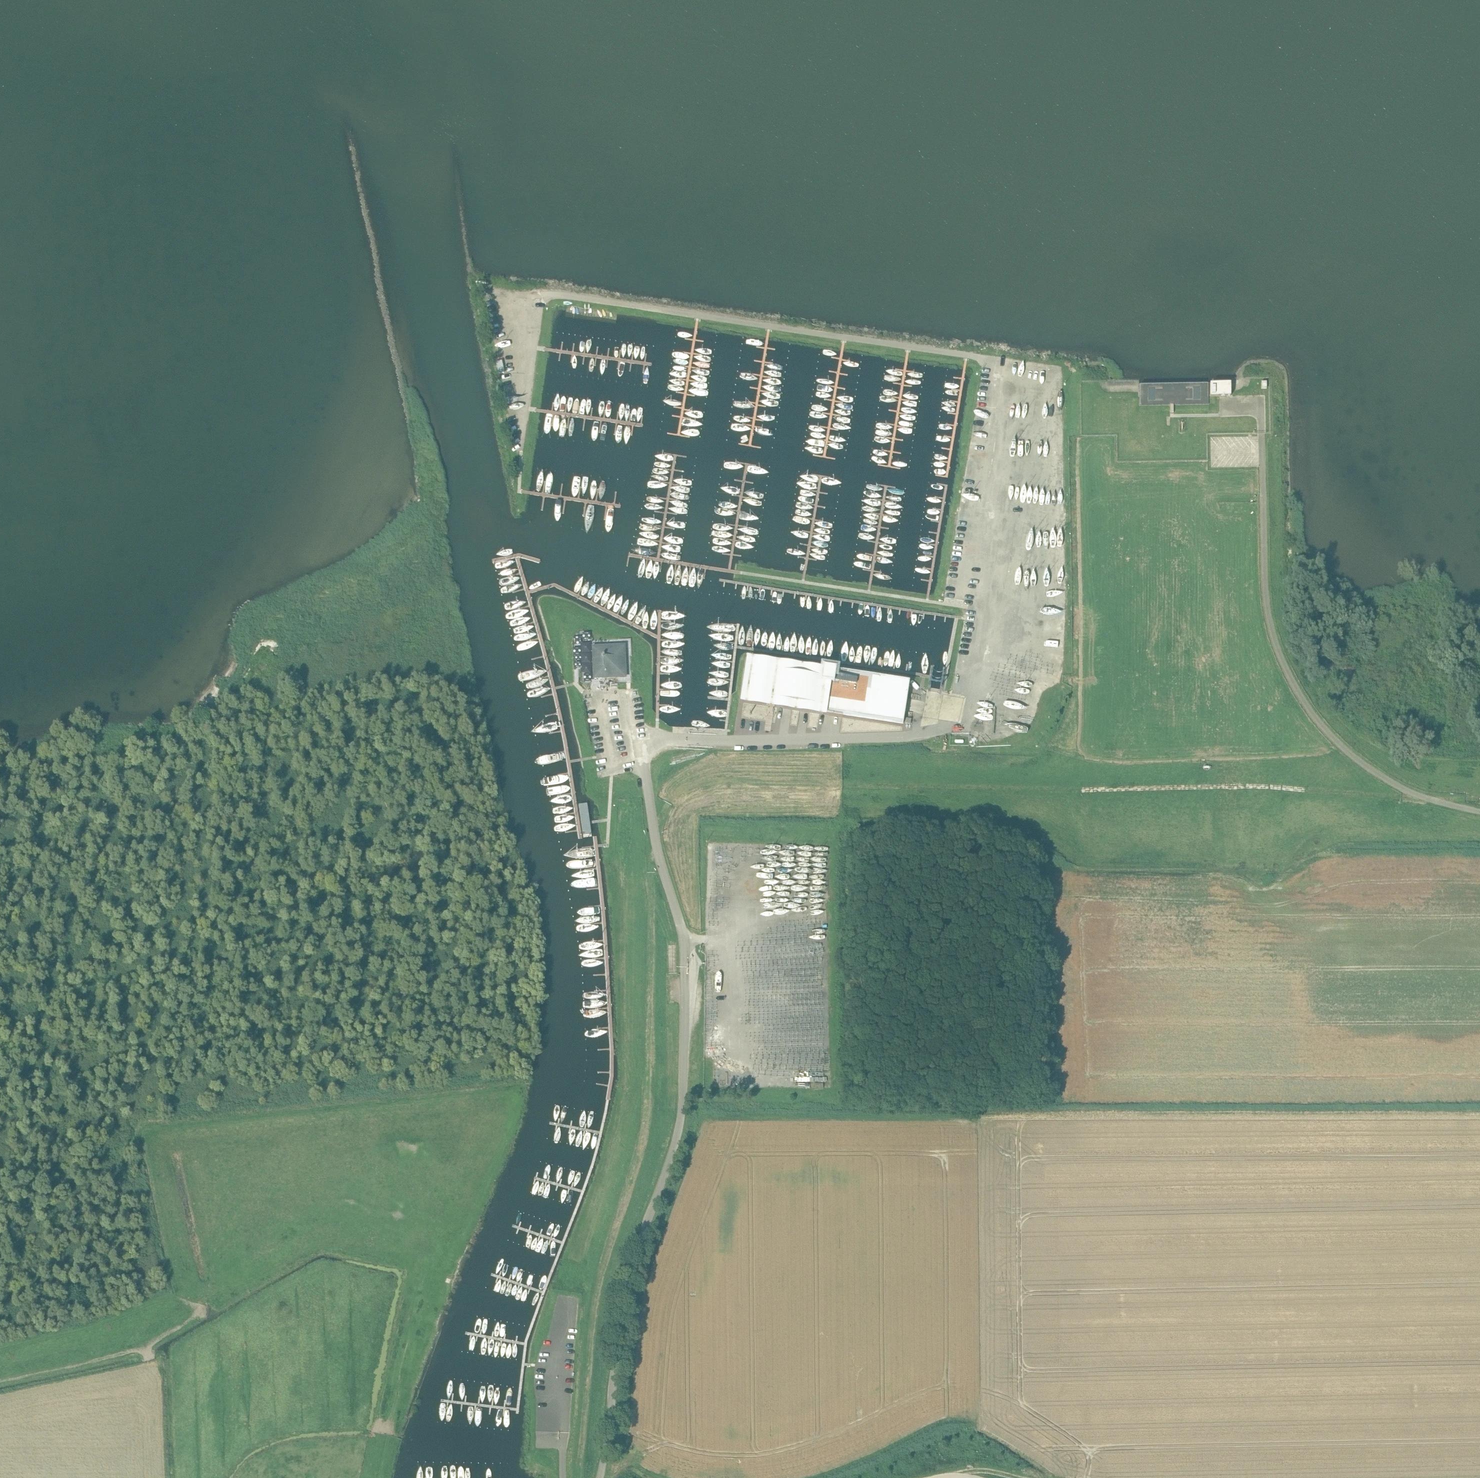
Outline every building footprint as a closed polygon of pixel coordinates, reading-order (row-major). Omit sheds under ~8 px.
[(1174,413),(1173,405),(1208,404),(1208,384),(1139,386),(1139,405),(1170,405),(1170,413),(1174,413)] [(1210,396),(1219,396),(1231,396),(1230,384),(1210,384),(1210,396)] [(594,678),(625,677),(625,667),(624,652),(619,646),(598,647),(593,653),(594,668),(594,678)] [(823,670),(822,678),(747,667),(746,677),(744,677),(743,687),(744,687),(742,697),(901,720),(907,682),(823,670)]
